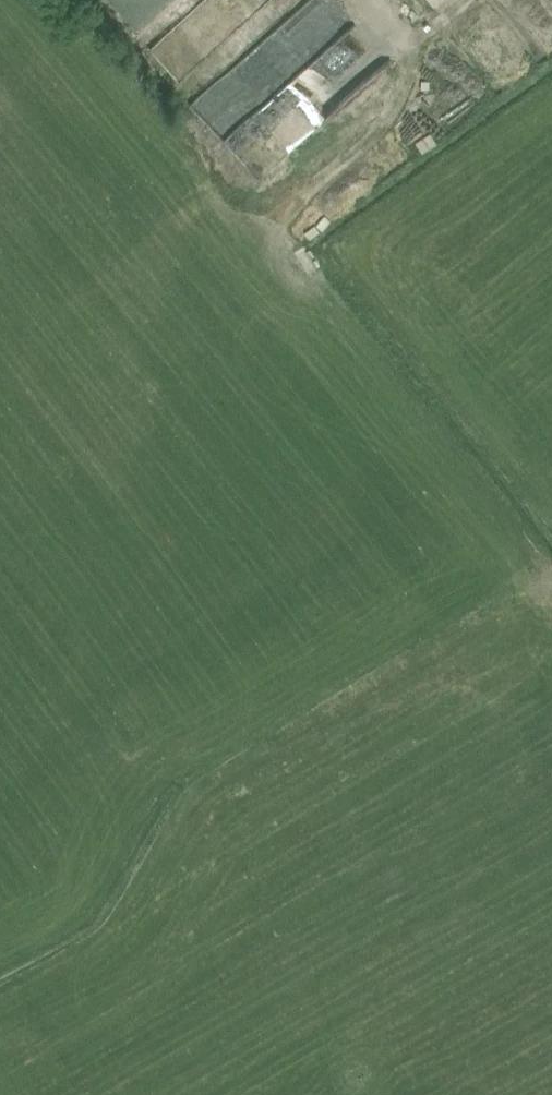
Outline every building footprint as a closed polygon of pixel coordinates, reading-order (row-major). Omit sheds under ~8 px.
[(211,20),(167,62),(188,84),(232,43),(211,20)] [(481,21),(459,44),(511,93),(533,70),(481,21)]
